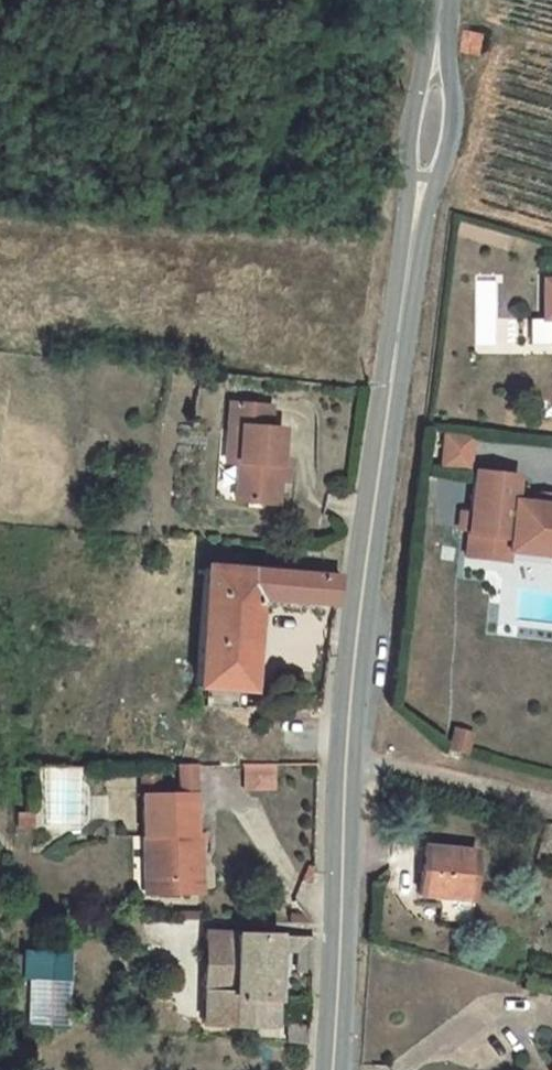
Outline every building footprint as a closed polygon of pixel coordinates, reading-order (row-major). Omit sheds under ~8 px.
[(483,55),(487,36),(467,30),(464,51),(483,55)] [(550,319),(550,344),(551,344),(551,280),(542,280),(542,319),(550,319)] [(274,406),(233,402),(231,426),(246,427),(244,462),(241,501),(281,505),(287,429),(273,429),(274,406)] [(246,427),(231,426),(229,460),(244,462),(246,427)] [(441,433),(437,466),(465,469),(469,436),(441,433)] [(477,471),(471,513),(462,511),(460,528),(470,529),(469,533),(510,538),(509,551),(510,551),(551,556),(551,505),(537,503),(516,500),(519,476),(477,471)] [(537,503),(551,505),(551,495),(539,494),(537,503)] [(510,538),(469,533),(466,555),(509,560),(510,551),(509,551),(510,538)] [(208,570),(200,684),(258,687),(264,600),(338,604),(341,579),(208,570)] [(453,730),(445,751),(461,757),(468,736),(453,730)] [(200,765),(183,766),(184,793),(201,792),(200,765)] [(245,767),(245,790),(277,790),(277,766),(245,767)] [(163,773),(145,773),(146,798),(164,797),(163,773)] [(92,823),(134,818),(131,795),(89,801),(92,823)] [(164,797),(146,798),(148,840),(158,840),(160,885),(149,886),(149,897),(195,896),(195,884),(207,884),(205,837),(200,838),(198,796),(164,797)] [(37,815),(16,816),(17,829),(38,828),(37,815)] [(545,824),(536,859),(551,863),(551,826),(545,824)] [(158,840),(148,840),(149,886),(160,885),(158,840)] [(471,850),(420,844),(415,892),(437,895),(435,919),(463,922),(471,850)] [(195,884),(195,896),(207,896),(207,884),(195,884)] [(296,976),(309,976),(312,939),(212,934),(209,1028),(281,1030),(284,956),(297,955),(296,976)] [(18,953),(17,969),(32,969),(32,954),(18,953)] [(308,1026),(290,1025),(290,1042),(308,1042),(308,1026)]
